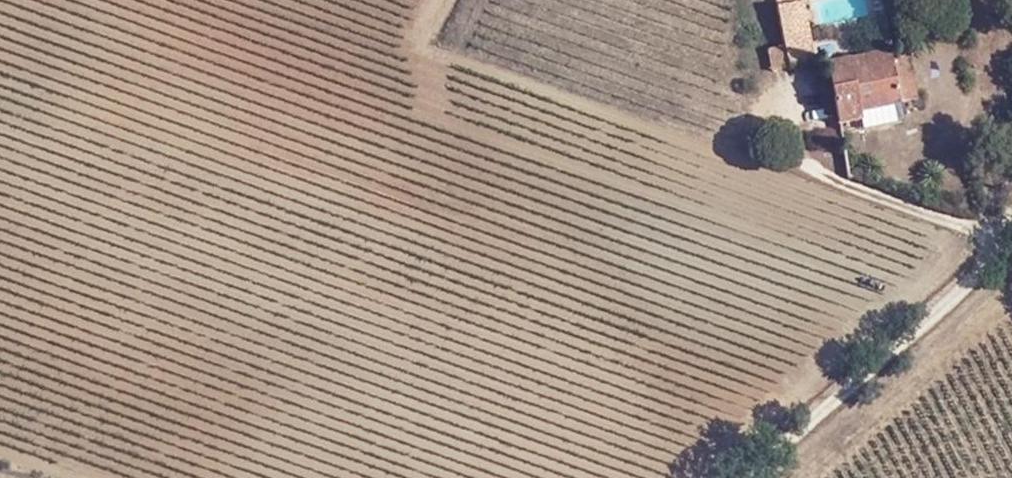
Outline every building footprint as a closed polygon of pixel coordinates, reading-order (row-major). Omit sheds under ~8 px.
[(786,49),(789,68),(807,64),(793,4),(792,0),(786,0),(777,1),(786,49)] [(793,4),(807,64),(817,62),(805,2),(793,4)] [(773,71),(784,69),(789,68),(786,49),(770,52),(773,71)] [(850,70),(894,62),(889,51),(847,60),(850,70)] [(859,111),(900,101),(917,97),(907,58),(894,62),(850,70),(847,60),(827,64),(839,123),(861,120),(859,111)] [(903,109),(900,101),(859,111),(861,120),(903,109)]
